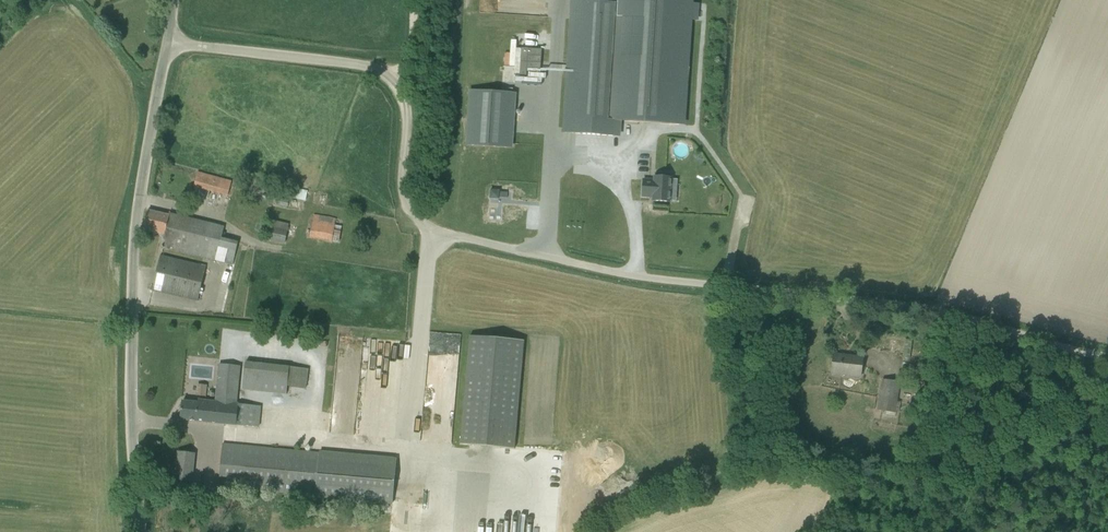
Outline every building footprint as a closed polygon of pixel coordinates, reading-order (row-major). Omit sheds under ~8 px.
[(562,134),(621,137),(621,130),(622,122),(686,126),(693,21),(698,21),(699,4),(694,4),(694,0),(613,0),(613,3),(571,0),(562,134)] [(505,53),(504,66),(515,67),(516,49),(517,41),(511,40),(510,54),(505,53)] [(515,67),(514,74),(527,75),(527,68),(541,69),(542,50),(521,49),(516,49),(515,67)] [(516,77),(515,83),(522,83),(542,84),(542,79),(546,79),(546,74),(528,73),(528,78),(516,77)] [(469,90),(465,145),(513,148),(517,93),(469,90)] [(232,182),(198,173),(194,186),(228,195),(232,182)] [(643,180),(642,197),(653,198),(653,201),(670,203),(671,178),(654,177),(654,181),(643,180)] [(305,201),(308,191),(296,188),(293,198),(305,201)] [(277,198),(275,205),(288,208),(290,201),(277,198)] [(161,248),(233,265),(238,243),(222,239),(225,227),(222,227),(169,214),(169,216),(148,211),(144,229),(165,234),(161,248)] [(314,215),(309,239),(332,243),(336,219),(314,215)] [(268,227),(265,240),(285,244),(288,231),(268,227)] [(198,301),(206,267),(163,257),(163,256),(161,255),(152,290),(198,301)] [(470,337),(461,446),(515,450),(524,343),(470,337)] [(396,357),(396,343),(378,343),(378,357),(396,357)] [(833,354),(831,374),(860,377),(863,358),(847,356),(847,358),(837,357),(834,357),(834,354),(833,354)] [(309,369),(246,362),(243,390),(287,395),(288,386),(307,389),(309,369)] [(199,400),(198,403),(199,403),(197,421),(259,427),(261,406),(237,404),(241,367),(219,365),(216,402),(199,400)] [(882,380),(877,410),(886,412),(895,413),(895,411),(898,395),(900,382),(882,380)] [(197,396),(205,396),(207,386),(198,385),(197,396)] [(181,420),(197,421),(199,403),(198,403),(183,401),(181,420)] [(320,451),(320,453),(223,444),(219,487),(316,496),(316,498),(391,506),(396,458),(320,451)] [(173,479),(173,480),(175,480),(174,490),(184,491),(188,491),(189,481),(192,482),(195,454),(178,452),(176,467),(177,467),(177,471),(176,471),(175,479),(173,479)]
